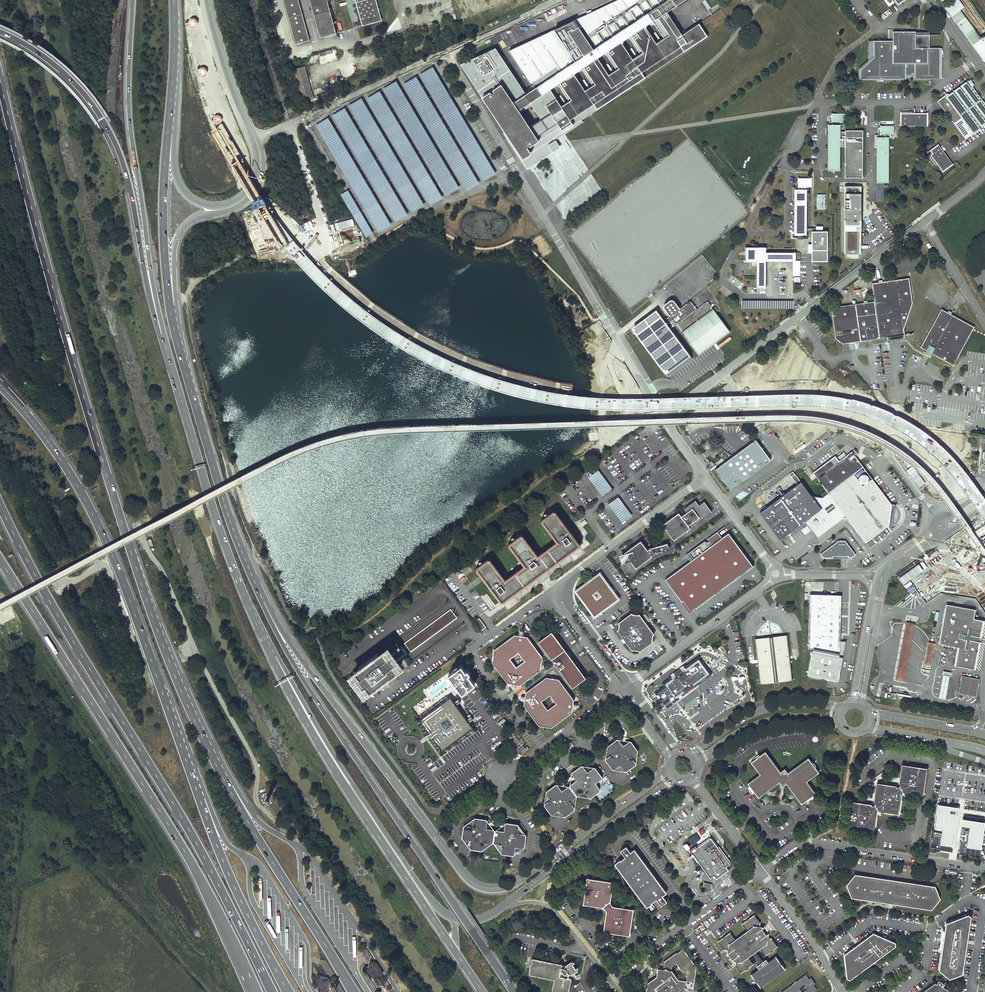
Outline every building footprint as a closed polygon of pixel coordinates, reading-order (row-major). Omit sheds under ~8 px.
[(295,45),(310,41),(298,0),(284,0),(295,45)] [(320,38),(336,33),(327,0),(310,0),(320,38)] [(354,28),(382,20),(377,0),(346,0),(354,28)] [(582,120),(580,118),(705,35),(697,22),(680,33),(664,10),(679,0),(611,0),(506,48),(531,86),(523,92),(528,100),(540,117),(553,139),(582,120)] [(951,16),(960,10),(964,7),(959,0),(954,0),(945,7),(951,16)] [(951,16),(973,45),(984,37),(983,35),(980,37),(960,10),(951,16)] [(915,32),(896,32),(896,41),(893,41),(874,41),(874,58),(868,62),(868,80),(906,80),(906,75),(912,75),(912,73),(915,73),(915,79),(940,79),(940,48),(930,48),(930,35),(923,35),(923,37),(915,37),(915,35),(915,32)] [(984,37),(973,45),(984,61),(984,60),(984,37)] [(493,46),(458,62),(526,168),(559,147),(553,139),(540,117),(527,125),(516,108),(528,100),(523,92),(493,46)] [(326,61),(336,58),(334,49),(324,51),(326,61)] [(859,80),(868,80),(868,62),(859,69),(859,80)] [(304,67),(293,70),(302,102),(312,99),(304,67)] [(937,101),(947,114),(948,113),(950,115),(949,116),(966,139),(984,124),(984,103),(982,99),(981,100),(967,82),(948,95),(947,94),(945,96),(946,98),(944,99),(942,97),(937,101)] [(900,113),(900,126),(928,126),(928,113),(912,113),(912,115),(909,115),(909,113),(900,113)] [(845,114),(832,114),(832,116),(831,125),(828,125),(828,135),(828,170),(840,170),(840,146),(840,132),(840,122),(845,122),(845,114)] [(877,148),(877,182),(888,182),(889,134),(894,134),(894,126),(880,126),(880,128),(880,137),(877,137),(877,148)] [(846,132),(840,132),(840,146),(845,146),(845,177),(863,178),(863,130),(846,130),(846,132)] [(933,158),(932,159),(936,164),(937,163),(943,172),(953,164),(938,144),(930,150),(933,153),(931,155),(933,158)] [(795,200),(795,235),(806,235),(806,187),(811,187),(811,178),(798,178),(798,180),(798,190),(795,190),(795,200)] [(861,186),(845,186),(844,253),(861,253),(861,232),(861,186)] [(825,209),(825,193),(817,194),(817,209),(825,209)] [(827,232),(812,232),(812,262),(828,262),(827,232)] [(765,247),(746,247),(746,260),(754,261),(754,266),(757,266),(757,287),(765,287),(765,261),(794,261),(795,261),(795,253),(765,252),(765,247)] [(855,305),(860,342),(904,335),(903,329),(911,304),(908,279),(871,284),(874,302),(855,305)] [(669,376),(670,376),(692,359),(670,328),(676,324),(698,354),(730,331),(708,301),(697,309),(690,301),(681,308),(674,300),(672,299),(671,299),(669,299),(664,303),(663,304),(663,306),(664,307),(671,318),(666,322),(658,314),(636,330),(635,332),(635,334),(636,335),(666,375),(667,376),(668,376),(669,376)] [(793,300),(742,300),(742,309),(793,308),(793,300)] [(860,342),(855,305),(830,308),(835,339),(842,344),(860,342)] [(930,356),(931,354),(953,366),(971,332),(973,328),(941,310),(920,348),(925,351),(924,353),(930,356)] [(755,439),(751,442),(731,457),(715,469),(730,490),(733,487),(770,460),(755,439)] [(828,492),(862,466),(853,453),(851,452),(839,460),(834,457),(813,472),(828,492)] [(891,503),(862,466),(828,492),(822,497),(811,496),(801,481),(800,481),(795,474),(794,474),(792,471),(789,474),(797,484),(759,512),(780,540),(805,521),(817,537),(842,518),(849,520),(865,542),(888,526),(892,526),(895,504),(891,503)] [(588,477),(602,496),(612,488),(598,469),(588,477)] [(618,496),(607,504),(622,523),(632,515),(618,496)] [(679,513),(662,525),(674,540),(690,528),(688,525),(694,522),(695,524),(712,512),(704,501),(699,505),(696,500),(684,509),(687,512),(684,514),(681,516),(679,513)] [(489,560),(477,568),(502,602),(507,598),(540,573),(573,549),(579,545),(554,511),(542,520),(558,542),(538,557),(522,535),(510,544),(526,566),(505,581),(489,560)] [(688,563),(665,579),(682,602),(683,600),(689,609),(691,611),(695,607),(696,608),(753,566),(728,533),(722,538),(717,532),(707,539),(709,541),(707,543),(705,541),(683,557),(688,563)] [(640,541),(624,553),(625,554),(630,561),(635,568),(651,556),(650,555),(666,551),(665,548),(668,547),(667,543),(650,548),(650,547),(647,550),(640,541)] [(854,555),(844,542),(837,541),(820,555),(823,558),(851,558),(854,555)] [(603,578),(595,577),(590,581),(592,583),(587,586),(586,584),(581,588),(580,596),(584,601),(586,600),(589,605),(588,606),(592,611),(600,613),(604,609),(603,607),(605,606),(608,604),(609,606),(614,602),(615,594),(611,589),(609,590),(605,585),(607,584),(603,578)] [(838,592),(810,591),(807,647),(812,647),(807,674),(827,678),(838,680),(845,639),(839,638),(841,592),(838,592)] [(682,602),(680,602),(687,611),(689,614),(697,609),(696,608),(695,607),(691,611),(689,609),(683,600),(682,602)] [(975,609),(946,604),(939,644),(959,647),(956,666),(975,669),(983,620),(974,619),(975,609)] [(411,653),(457,618),(451,609),(404,644),(411,653)] [(632,613),(619,623),(618,628),(617,630),(624,638),(621,640),(622,641),(624,643),(626,642),(633,650),(634,649),(638,650),(639,651),(653,640),(652,639),(652,635),(653,634),(640,617),(638,614),(634,614),(632,613)] [(479,618),(475,621),(481,630),(486,627),(479,618)] [(914,624),(905,623),(894,680),(904,682),(914,624)] [(494,650),(492,662),(507,683),(514,684),(520,684),(540,670),(542,657),(527,637),(523,636),(523,634),(523,632),(522,631),(521,631),(520,631),(519,632),(519,633),(519,635),(515,634),(494,650)] [(552,632),(538,642),(572,688),(586,678),(569,655),(552,632)] [(786,635),(754,639),(760,684),(792,680),(786,635)] [(934,644),(928,643),(924,664),(930,665),(934,644)] [(726,644),(723,644),(717,648),(717,651),(719,654),(721,654),(728,649),(728,647),(726,644)] [(383,650),(355,672),(360,679),(358,681),(363,688),(365,686),(371,693),(399,671),(393,663),(389,659),(383,650)] [(393,663),(403,656),(400,651),(389,659),(393,663)] [(667,685),(664,686),(671,696),(676,692),(678,695),(681,692),(682,693),(685,691),(686,692),(696,685),(694,682),(708,671),(698,658),(685,667),(684,666),(681,668),(682,670),(676,674),(675,673),(672,675),(673,677),(666,682),(667,685)] [(952,673),(944,671),(939,698),(947,699),(952,673)] [(979,679),(963,676),(960,693),(977,696),(979,679)] [(525,698),(524,705),(539,726),(552,727),(571,713),(573,705),(574,699),(559,679),(546,677),(526,692),(525,698)] [(432,736),(441,748),(439,750),(442,754),(446,751),(444,748),(471,729),(473,731),(477,728),(474,724),(471,726),(452,699),(454,697),(451,693),(447,696),(449,698),(448,699),(423,717),(422,718),(420,715),(416,719),(419,723),(421,721),(432,736)] [(662,697),(662,699),(665,703),(667,704),(671,700),(672,699),(668,694),(666,694),(662,697)] [(607,746),(605,760),(608,764),(610,764),(609,766),(612,769),(614,770),(618,767),(620,767),(622,767),(625,771),(626,772),(630,769),(630,767),(632,767),(636,765),(638,750),(635,747),(633,746),(634,745),(631,741),(629,741),(626,744),(624,744),(622,744),(619,739),(617,739),(613,742),(613,743),(611,743),(607,746)] [(766,751),(751,762),(760,774),(748,783),(759,797),(779,782),(782,786),(786,783),(801,803),(816,793),(807,781),(819,772),(808,758),(788,772),(785,768),(781,771),(766,751)] [(423,760),(430,770),(436,766),(428,756),(423,760)] [(546,791),(544,805),(547,809),(549,809),(548,811),(551,815),(552,815),(557,812),(559,812),(560,812),(564,816),(565,817),(569,814),(569,812),(570,813),(575,809),(577,796),(591,798),(594,795),(594,793),(596,794),(600,791),(600,789),(597,785),(597,782),(602,778),(602,777),(599,773),(598,773),(598,771),(595,768),(581,765),(577,768),(577,770),(575,770),(572,773),(572,774),(575,778),(575,780),(574,781),(570,785),(570,786),(568,786),(564,789),(562,789),(560,789),(557,785),(556,784),(552,787),(551,789),(550,789),(546,791)] [(851,807),(848,828),(870,832),(874,828),(876,813),(875,811),(877,810),(878,810),(879,811),(895,813),(899,810),(901,794),(901,793),(902,792),(903,791),(904,792),(920,795),(924,791),(928,768),(908,765),(906,765),(904,766),(902,769),(901,771),(900,777),(902,778),(901,780),(901,785),(900,785),(898,786),(898,787),(896,785),(894,785),(882,783),(878,785),(876,788),(875,796),(877,796),(876,803),(875,803),(873,805),(872,806),(868,805),(865,805),(866,803),(856,802),(853,803),(852,805),(851,807)] [(959,810),(959,807),(938,804),(934,833),(931,833),(929,846),(939,847),(940,845),(953,847),(954,844),(959,810)] [(462,833),(462,838),(463,839),(468,840),(470,842),(469,848),(470,849),(475,849),(476,848),(477,850),(482,851),(493,842),(501,854),(506,854),(508,853),(509,855),(513,855),(515,854),(515,849),(516,848),(518,847),(523,848),(525,847),(525,842),(524,841),(526,840),(526,836),(518,824),(513,823),(512,824),(511,823),(507,822),(505,824),(504,828),(503,830),(502,830),(496,830),(495,831),(494,829),(488,828),(488,827),(487,826),(488,821),(487,819),(481,819),(480,820),(479,818),(475,817),(463,826),(463,831),(464,832),(462,833)] [(963,820),(958,854),(966,855),(967,848),(981,850),(984,824),(984,823),(963,820)] [(698,832),(702,836),(706,831),(702,828),(698,832)] [(686,850),(701,839),(696,832),(686,840),(687,842),(682,845),(686,850)] [(704,842),(697,848),(695,845),(689,850),(710,878),(713,875),(716,879),(728,870),(726,866),(730,863),(710,837),(704,842)] [(666,892),(634,848),(614,863),(646,907),(666,892)] [(855,874),(846,885),(851,898),(932,910),(940,899),(935,886),(855,874)] [(589,882),(587,882),(584,902),(583,902),(582,904),(585,905),(585,903),(603,906),(603,907),(605,907),(607,910),(607,912),(605,930),(604,930),(603,932),(605,932),(605,930),(625,934),(626,932),(628,931),(629,931),(632,911),(634,911),(634,909),(632,908),(632,910),(615,907),(614,907),(612,906),(610,903),(610,901),(612,884),(614,884),(614,881),(612,881),(611,883),(591,879),(591,880),(589,882)] [(966,942),(967,938),(968,938),(971,915),(968,913),(945,920),(938,969),(949,978),(964,973),(967,949),(965,949),(966,942)] [(766,958),(763,961),(756,951),(760,949),(765,955),(770,952),(774,950),(773,949),(778,946),(772,938),(768,937),(769,933),(766,935),(764,932),(763,930),(761,928),(764,927),(760,926),(760,922),(754,914),(750,917),(746,920),(747,920),(742,923),(747,930),(735,939),(730,932),(727,934),(726,934),(721,937),(722,938),(718,941),(724,949),(727,950),(727,952),(727,954),(728,953),(732,960),(731,960),(733,960),(736,961),(735,965),(741,973),(746,970),(746,971),(750,968),(750,967),(754,964),(749,957),(753,954),(759,963),(756,965),(758,968),(751,974),(754,979),(755,981),(756,983),(757,982),(760,987),(786,969),(782,964),(782,963),(780,960),(780,961),(776,956),(768,961),(766,958)] [(894,944),(872,935),(858,945),(842,957),(846,980),(848,982),(894,948),(894,944)] [(683,948),(677,953),(676,952),(664,961),(665,962),(667,964),(666,968),(664,969),(663,969),(658,968),(657,972),(657,976),(653,979),(648,982),(648,983),(647,987),(646,988),(647,990),(647,991),(684,991),(685,989),(686,988),(693,989),(696,967),(683,948)] [(571,961),(566,964),(565,965),(563,964),(532,958),(529,973),(555,978),(552,991),(568,991),(571,977),(570,977),(571,975),(571,974),(572,974),(577,971),(578,966),(576,968),(573,963),(575,962),(571,961)] [(376,961),(370,960),(367,972),(370,977),(381,979),(383,971),(376,961)] [(315,974),(314,982),(320,991),(323,991),(329,991),(329,981),(327,977),(315,974)] [(805,975),(792,985),(782,991),(815,991),(817,991),(813,986),(815,984),(811,979),(809,980),(805,975)] [(949,990),(944,987),(945,984),(938,980),(937,983),(935,982),(922,991),(949,991),(949,990)]
